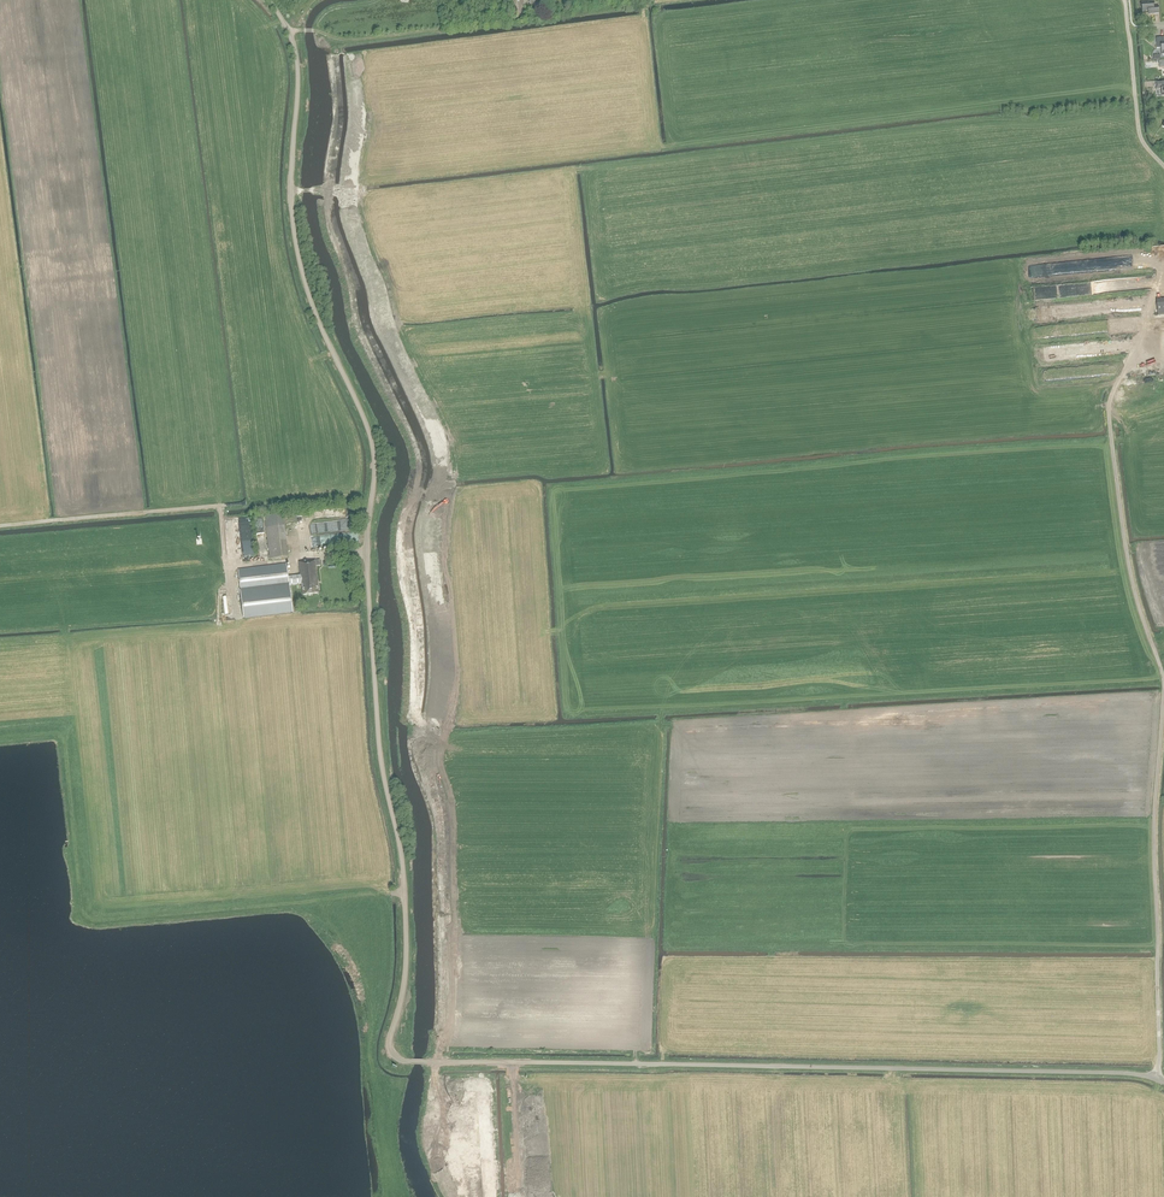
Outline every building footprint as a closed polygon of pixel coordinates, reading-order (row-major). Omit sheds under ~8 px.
[(1159,13),(1158,6),(1154,6),(1153,2),(1141,3),(1142,11),(1149,10),(1149,14),(1159,13)] [(1163,37),(1156,38),(1157,48),(1161,48),(1162,55),(1163,54),(1163,40),(1163,37)] [(1155,81),(1155,89),(1161,89),(1161,96),(1163,96),(1163,81),(1155,81)] [(1155,301),(1157,316),(1163,315),(1163,300),(1155,301)] [(268,559),(287,556),(282,513),(263,516),(268,559)] [(286,564),(238,569),(244,619),(292,613),(289,586),(301,584),(303,595),(319,593),(316,566),(321,566),(320,560),(299,562),(300,575),(288,576),(286,564)]
